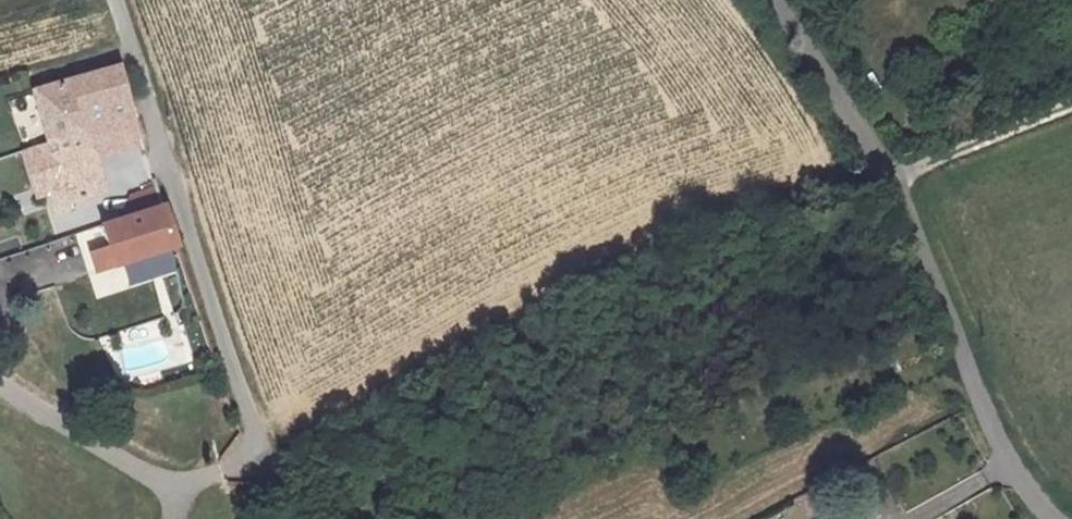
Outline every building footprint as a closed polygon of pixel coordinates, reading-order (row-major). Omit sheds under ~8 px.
[(44,185),(50,207),(64,203),(62,195),(95,185),(98,182),(83,125),(129,110),(113,57),(27,84),(55,181),(44,185)] [(104,239),(85,245),(92,265),(172,240),(163,210),(159,199),(97,219),(104,239)]
